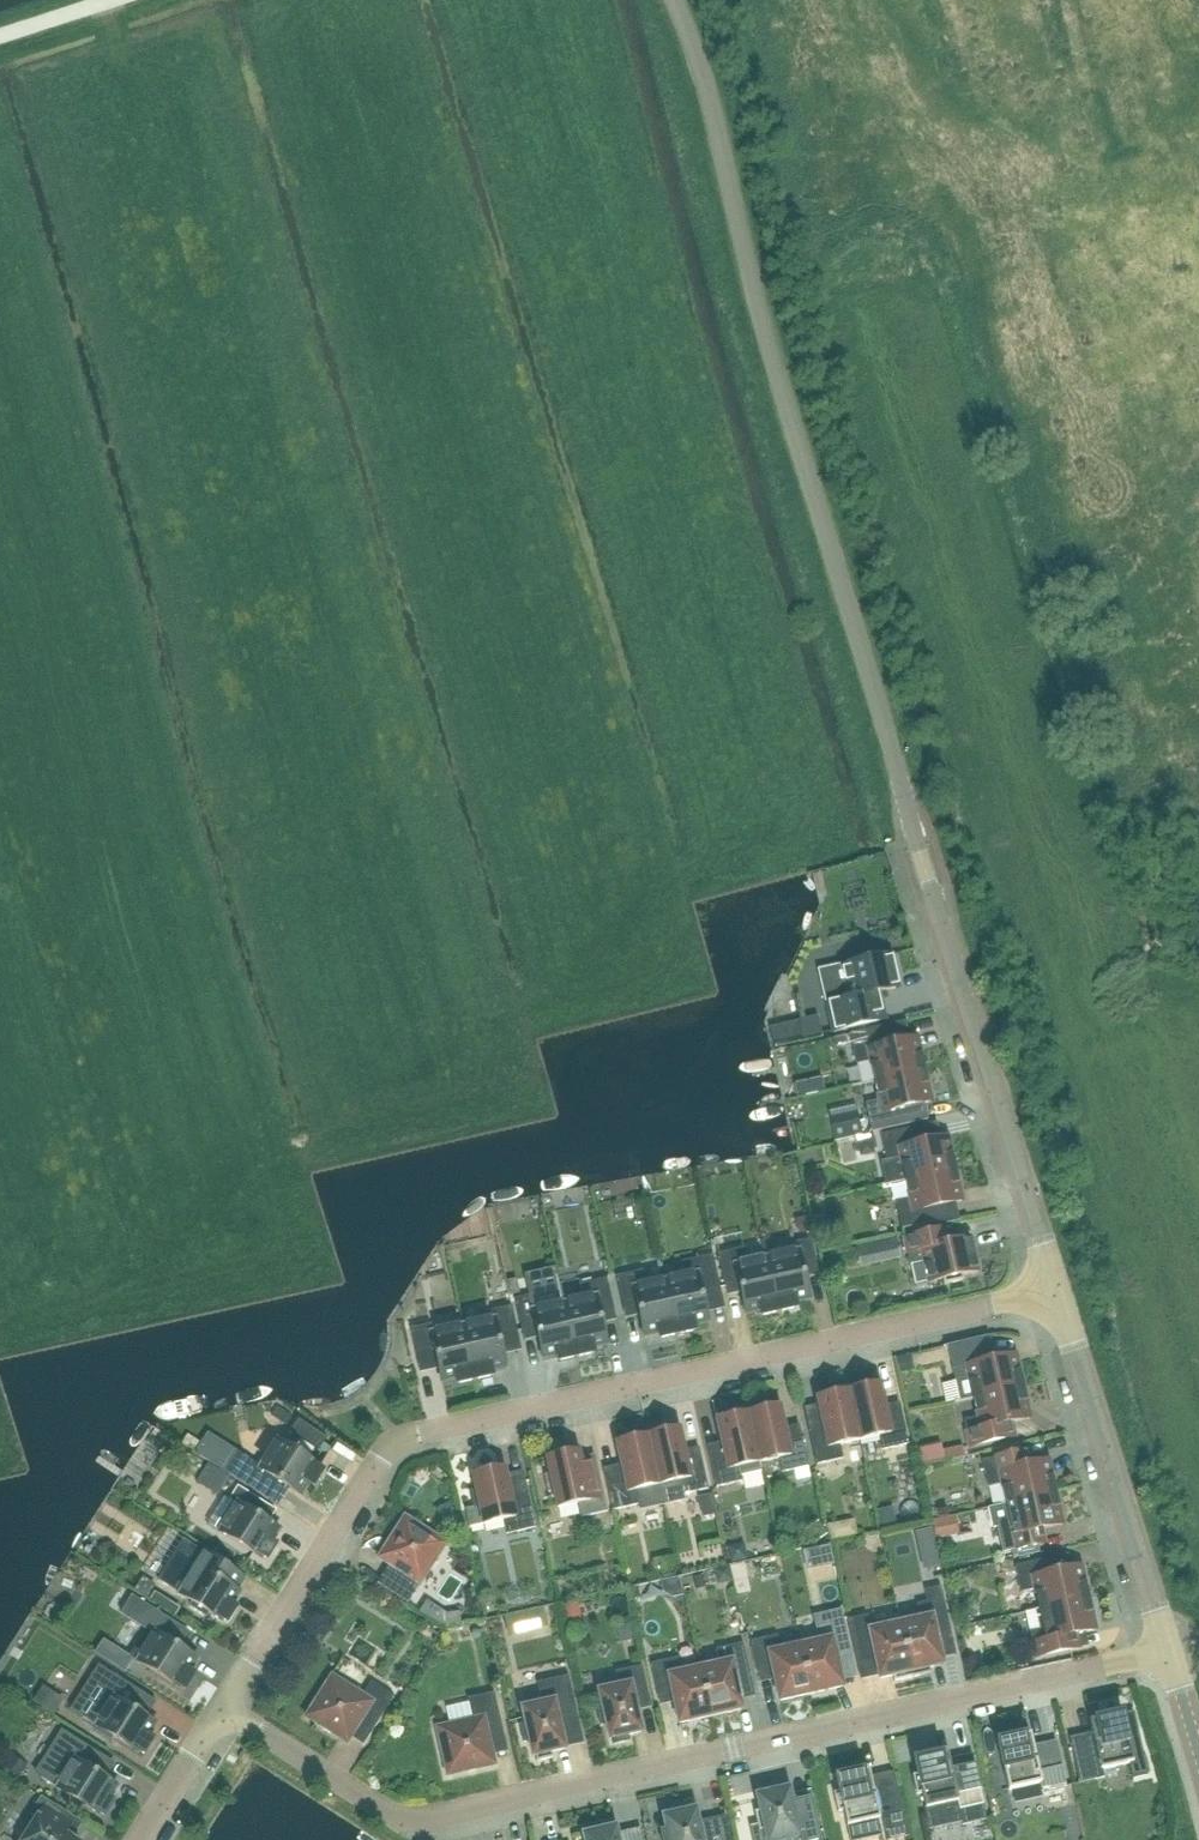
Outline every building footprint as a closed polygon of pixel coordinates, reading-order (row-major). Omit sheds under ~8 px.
[(870,995),(898,989),(890,956),(875,960),(874,954),(854,959),(855,964),(841,967),(846,988),(824,993),(833,1033),(876,1024),(870,995)] [(888,1045),(884,1027),(849,1035),(856,1066),(870,1062),(874,1082),(923,1071),(916,1039),(888,1045)] [(846,1045),(843,1036),(832,1039),(834,1047),(846,1045)] [(903,1109),(930,1103),(923,1071),(874,1082),(879,1101),(865,1105),(871,1133),(906,1126),(903,1109)] [(919,1145),(916,1128),(880,1136),(887,1165),(901,1162),(905,1181),(954,1171),(947,1139),(919,1145)] [(961,1202),(954,1171),(905,1181),(909,1201),(895,1204),(901,1230),(936,1223),(933,1209),(961,1202)] [(914,1287),(928,1283),(942,1280),(943,1286),(962,1282),(961,1276),(977,1273),(970,1240),(942,1246),(939,1232),(904,1240),(914,1287)] [(846,1242),(844,1233),(833,1236),(835,1245),(846,1242)] [(765,1259),(778,1313),(795,1309),(794,1304),(808,1301),(802,1273),(816,1270),(810,1241),(795,1244),(797,1252),(765,1259)] [(778,1313),(765,1259),(746,1264),(743,1250),(717,1255),(724,1290),(739,1287),(745,1315),(759,1312),(760,1317),(778,1313)] [(664,1282),(676,1336),(693,1332),(692,1327),(707,1323),(701,1296),(719,1292),(711,1257),(681,1263),(684,1277),(664,1282)] [(676,1336),(664,1282),(644,1286),(641,1272),(615,1278),(623,1313),(637,1310),(643,1338),(657,1335),(659,1340),(676,1336)] [(575,1358),(592,1354),(591,1349),(606,1346),(599,1319),(613,1315),(606,1280),(579,1286),(583,1300),(563,1305),(575,1358)] [(575,1358),(563,1305),(543,1309),(540,1295),(514,1301),(522,1336),(536,1333),(542,1360),(556,1357),(557,1362),(575,1358)] [(462,1327),(474,1381),(491,1377),(490,1372),(504,1369),(500,1349),(519,1345),(510,1308),(490,1312),(492,1320),(462,1327)] [(474,1381),(462,1327),(431,1334),(430,1326),(409,1330),(418,1368),(436,1364),(441,1383),(455,1380),(456,1385),(474,1381)] [(984,1348),(949,1356),(954,1382),(958,1402),(973,1399),(1022,1388),(1014,1356),(987,1362),(984,1348)] [(847,1392),(858,1441),(878,1437),(881,1451),(907,1445),(900,1410),(885,1413),(879,1385),(847,1392)] [(1029,1420),(1022,1388),(973,1399),(977,1418),(963,1422),(969,1448),(1004,1440),(1001,1426),(1029,1420)] [(858,1441),(847,1392),(816,1400),(822,1427),(808,1430),(816,1466),(842,1460),(839,1446),(858,1441)] [(747,1415),(758,1464),(778,1459),(781,1473),(807,1467),(799,1432),(785,1435),(779,1408),(747,1415)] [(758,1464),(747,1415),(715,1422),(721,1450),(707,1453),(715,1488),(742,1482),(739,1468),(758,1464)] [(659,1492),(662,1505),(684,1500),(683,1495),(707,1490),(699,1455),(685,1458),(679,1430),(647,1437),(659,1492)] [(662,1505),(659,1492),(647,1437),(615,1444),(621,1472),(603,1476),(611,1511),(635,1506),(636,1511),(662,1505)] [(308,1484),(313,1487),(322,1473),(317,1470),(318,1468),(276,1442),(259,1469),(237,1455),(225,1474),(272,1504),(284,1486),(300,1497),(308,1484)] [(548,1459),(545,1460),(549,1475),(543,1477),(547,1494),(552,1492),(556,1509),(577,1505),(580,1518),(606,1512),(598,1477),(584,1480),(578,1453),(565,1456),(563,1450),(547,1454),(548,1459)] [(943,1454),(915,1457),(917,1473),(945,1470),(943,1454)] [(1016,1454),(981,1462),(987,1488),(1001,1485),(1006,1505),(1054,1494),(1047,1462),(1019,1468),(1016,1454)] [(469,1493),(472,1508),(463,1510),(468,1529),(502,1521),(506,1535),(534,1528),(526,1493),(510,1497),(504,1469),(471,1477),(475,1492),(469,1493)] [(262,1558),(266,1561),(275,1546),(271,1544),(279,1531),(262,1520),(269,1508),(237,1488),(228,1501),(235,1506),(218,1533),(261,1559),(262,1558)] [(1061,1525),(1054,1494),(1006,1505),(1010,1524),(996,1527),(1002,1554),(1037,1546),(1034,1532),(1061,1525)] [(452,1513),(439,1520),(444,1530),(457,1523),(452,1513)] [(405,1607),(414,1594),(410,1591),(415,1583),(419,1586),(446,1543),(403,1517),(377,1559),(393,1570),(380,1591),(405,1607)] [(222,1566),(182,1541),(157,1581),(191,1603),(188,1608),(205,1619),(208,1614),(221,1622),(222,1621),(226,1623),(235,1609),(231,1606),(239,1594),(214,1579),(222,1566)] [(803,1551),(807,1569),(832,1564),(828,1545),(803,1551)] [(1052,1574),(1049,1559),(1014,1567),(1020,1594),(1034,1591),(1038,1610),(1087,1599),(1080,1567),(1052,1574)] [(899,1624),(911,1679),(930,1675),(929,1669),(942,1666),(936,1638),(950,1635),(940,1588),(924,1592),(927,1603),(916,1606),(919,1620),(899,1624)] [(148,1600),(174,1616),(179,1608),(153,1592),(148,1600)] [(184,1690),(193,1676),(189,1673),(196,1661),(172,1645),(183,1629),(131,1596),(119,1614),(146,1631),(129,1658),(178,1689),(180,1687),(184,1690)] [(1035,1659),(1070,1651),(1067,1637),(1094,1631),(1087,1599),(1038,1610),(1043,1630),(1029,1633),(1035,1659)] [(418,1613),(428,1619),(435,1607),(426,1601),(418,1613)] [(911,1679),(899,1624),(869,1631),(866,1617),(846,1621),(856,1665),(874,1661),(879,1680),(892,1677),(893,1683),(911,1679)] [(799,1646),(810,1695),(842,1688),(836,1660),(850,1657),(842,1622),(815,1628),(819,1642),(799,1646)] [(810,1695),(799,1646),(780,1651),(776,1637),(750,1643),(758,1678),(772,1675),(778,1702),(810,1695)] [(699,1669),(710,1718),(742,1711),(735,1683),(749,1680),(742,1645),(715,1651),(718,1665),(699,1669)] [(710,1718),(699,1669),(679,1673),(676,1659),(650,1665),(658,1700),(672,1697),(678,1725),(710,1718)] [(143,1755),(152,1741),(148,1738),(156,1725),(143,1717),(149,1708),(151,1709),(155,1702),(98,1666),(87,1683),(101,1691),(83,1719),(96,1727),(94,1731),(109,1741),(112,1737),(138,1754),(139,1752),(143,1755)] [(635,1705),(648,1702),(640,1666),(614,1672),(618,1687),(597,1692),(601,1708),(596,1709),(599,1726),(605,1725),(608,1741),(611,1740),(612,1746),(629,1742),(627,1736),(641,1733),(635,1705)] [(331,1676),(304,1718),(346,1745),(361,1721),(374,1728),(393,1698),(370,1684),(362,1696),(331,1676)] [(528,1742),(532,1758),(534,1757),(535,1763),(552,1759),(551,1753),(564,1750),(558,1723),(577,1718),(567,1677),(536,1684),(541,1704),(520,1709),(524,1725),(519,1727),(522,1744),(528,1742)] [(41,1690),(33,1702),(53,1715),(61,1702),(41,1690)] [(435,1728),(446,1777),(495,1766),(488,1738),(502,1735),(493,1694),(467,1700),(472,1720),(435,1728)] [(1121,1714),(1089,1722),(1093,1740),(1070,1745),(1078,1784),(1103,1778),(1101,1770),(1129,1764),(1132,1780),(1147,1777),(1132,1713),(1122,1716),(1121,1714)] [(99,1814),(104,1817),(113,1803),(108,1800),(116,1787),(99,1776),(109,1761),(68,1735),(40,1779),(98,1816),(99,1814)] [(1034,1753),(1029,1735),(997,1742),(1008,1791),(1039,1784),(1041,1792),(1065,1787),(1056,1748),(1034,1753)] [(921,1794),(929,1829),(961,1822),(961,1823),(985,1818),(973,1767),(951,1772),(947,1754),(914,1761),(917,1775),(911,1776),(915,1795),(921,1794)] [(904,1826),(895,1785),(872,1791),(868,1771),(835,1778),(838,1792),(833,1794),(837,1813),(843,1812),(849,1839),(863,1839),(881,1836),(880,1832),(904,1826)] [(814,1812),(795,1817),(789,1789),(775,1792),(774,1786),(757,1790),(758,1796),(756,1796),(759,1812),(754,1813),(758,1830),(754,1831),(756,1839),(820,1839),(814,1812)] [(63,1834),(73,1818),(40,1798),(30,1815),(37,1820),(24,1839),(72,1839),(63,1834)] [(725,1823),(699,1829),(695,1810),(681,1813),(680,1807),(663,1811),(665,1817),(662,1817),(665,1831),(660,1832),(661,1839),(729,1839),(725,1823)] [(615,1828),(601,1831),(600,1825),(583,1829),(584,1834),(582,1835),(583,1839),(617,1839),(615,1828)]
